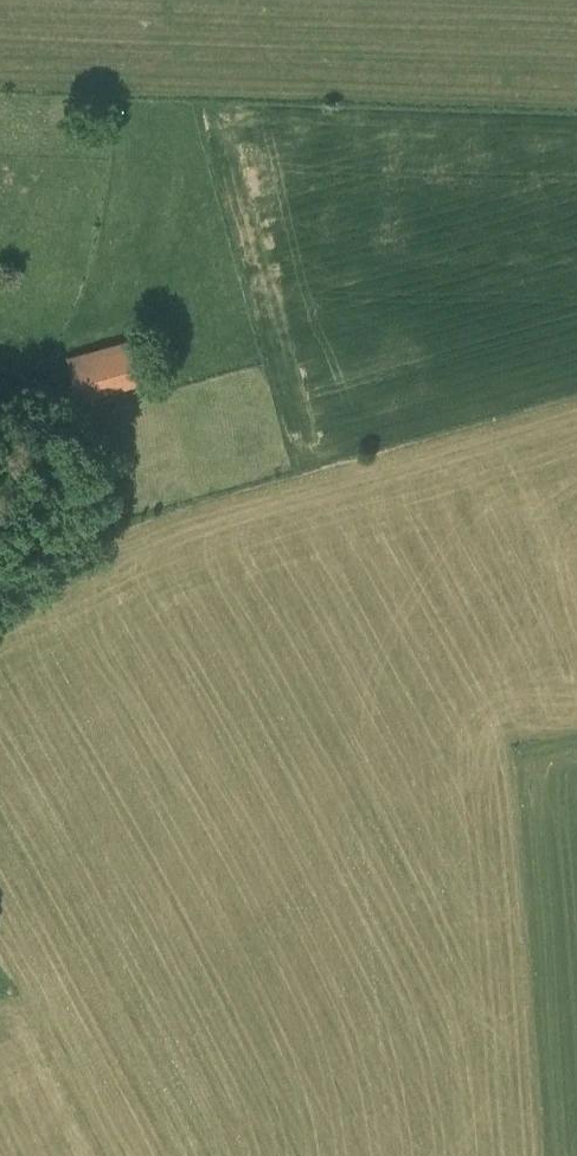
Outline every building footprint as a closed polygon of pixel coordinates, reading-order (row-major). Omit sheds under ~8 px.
[(66,355),(78,399),(151,379),(139,335),(66,355)]
